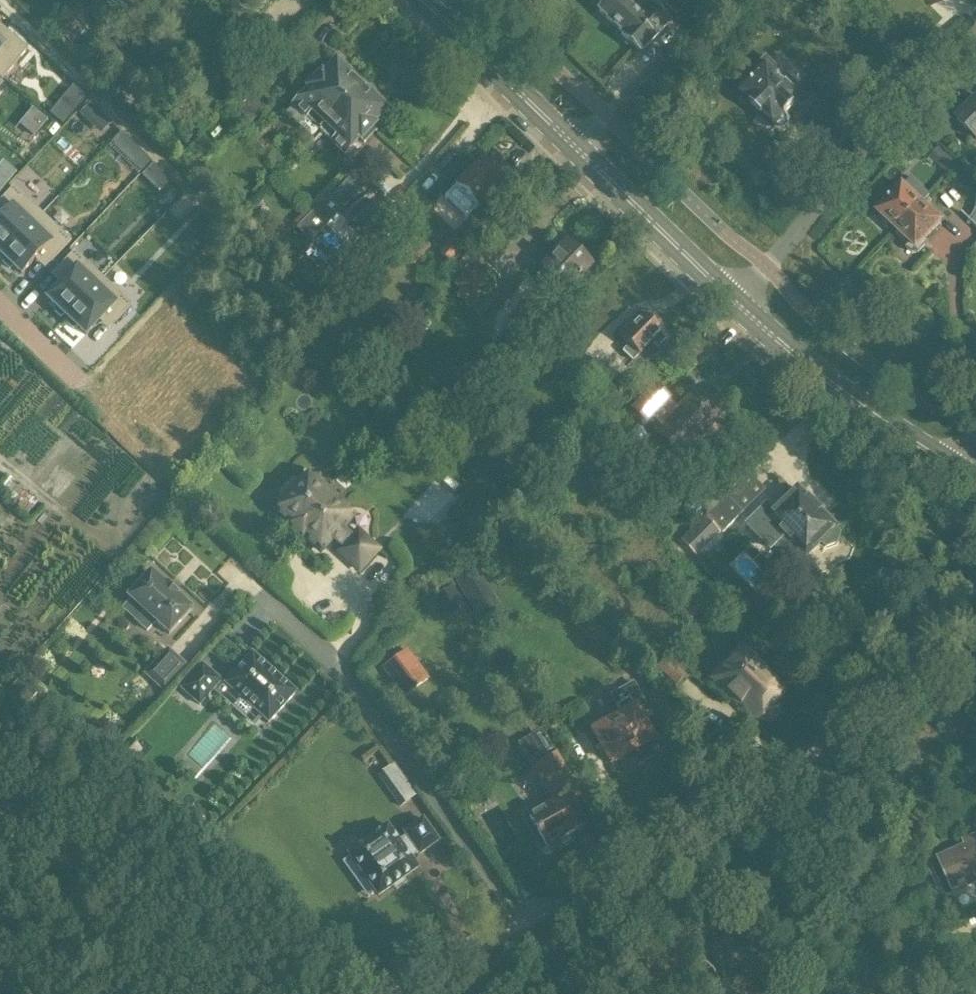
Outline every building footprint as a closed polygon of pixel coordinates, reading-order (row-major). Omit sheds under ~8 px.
[(108,18),(89,0),(81,0),(51,31),(72,54),(108,18)] [(250,2),(259,10),(267,1),(266,0),(248,0),(250,2)] [(598,11),(607,19),(623,34),(622,35),(641,53),(655,37),(669,23),(650,6),(648,4),(652,0),(608,0),(598,11)] [(2,81),(26,52),(0,31),(0,79),(2,81)] [(138,88),(149,77),(125,56),(130,51),(115,38),(101,53),(138,88)] [(702,61),(709,53),(701,45),(694,53),(702,61)] [(777,129),(783,129),(786,127),(788,124),(788,121),(786,118),(797,107),(794,103),(800,97),(776,74),(780,70),(767,58),(759,67),(763,70),(739,95),(742,98),(743,101),(749,103),(777,129)] [(343,76),(333,67),(323,77),(322,76),(308,90),(310,91),(295,107),(294,106),(286,114),(311,139),(319,130),(361,86),(360,85),(359,84),(358,81),(351,74),(347,73),(346,72),(343,76)] [(263,72),(253,82),(262,90),(271,80),(263,72)] [(831,99),(846,85),(838,76),(823,90),(831,99)] [(361,141),(375,127),(373,125),(383,115),(370,102),(374,99),(373,98),(371,93),(363,86),(361,86),(319,130),(345,154),(359,139),(361,141)] [(957,120),(975,138),(975,101),(957,120)] [(91,103),(80,115),(93,128),(105,117),(91,103)] [(57,104),(49,114),(62,125),(71,116),(57,104)] [(121,133),(111,144),(125,157),(135,147),(121,133)] [(939,148),(930,158),(934,161),(948,174),(957,165),(943,152),(939,148)] [(457,188),(446,199),(467,218),(477,207),(478,208),(503,182),(481,161),(456,187),(457,188)] [(329,197),(296,230),(310,243),(342,210),(361,191),(349,180),(330,199),(329,197)] [(898,231),(923,205),(903,186),(878,213),(881,215),(880,219),(886,224),(890,224),(898,231)] [(42,215),(14,187),(0,202),(0,216),(3,218),(0,221),(0,259),(42,215)] [(397,224),(373,201),(369,204),(366,201),(358,209),(361,212),(349,225),(373,249),(397,224)] [(919,254),(929,242),(926,239),(942,222),(923,205),(898,231),(909,241),(908,249),(912,253),(917,253),(919,254)] [(0,259),(0,260),(10,269),(13,266),(22,275),(35,261),(41,254),(51,264),(71,242),(42,215),(0,259)] [(450,263),(466,246),(455,236),(439,253),(450,263)] [(579,256),(568,244),(537,276),(560,298),(591,266),(589,265),(591,261),(591,256),(588,253),(582,253),(579,256)] [(61,286),(48,300),(56,308),(55,312),(61,317),(65,316),(67,318),(103,279),(74,252),(57,270),(67,279),(61,286)] [(468,310),(498,278),(485,265),(454,297),(468,310)] [(103,279),(67,318),(69,320),(67,323),(73,329),(77,327),(86,336),(99,322),(105,315),(115,325),(132,306),(103,279)] [(651,323),(643,314),(640,317),(638,316),(620,335),(630,345),(623,351),(633,361),(652,342),(658,348),(666,341),(659,334),(661,332),(658,329),(658,326),(655,323),(651,323)] [(591,388),(608,371),(596,360),(580,378),(591,388)] [(669,399),(657,387),(634,411),(646,422),(651,417),(662,427),(657,433),(671,447),(670,448),(677,454),(683,448),(686,451),(724,412),(699,389),(678,411),(667,401),(669,399)] [(330,508),(318,497),(324,490),(308,475),(276,511),(291,525),(289,528),(302,540),(305,537),(320,551),(332,539),(342,549),(339,552),(360,571),(379,551),(358,532),(353,537),(343,527),(353,516),(336,501),(330,508)] [(839,535),(811,507),(811,502),(802,492),(796,492),(786,502),(784,500),(770,513),(764,507),(746,525),(769,549),(773,545),(789,562),(801,551),(804,554),(819,540),(826,547),(835,544),(839,535)] [(723,533),(743,513),(726,496),(706,516),(723,533)] [(165,586),(151,574),(129,598),(142,610),(134,620),(147,632),(155,623),(169,635),(191,611),(177,598),(178,597),(165,586)] [(482,626),(501,614),(477,574),(458,586),(482,626)] [(452,586),(434,597),(448,619),(466,608),(452,586)] [(757,717),(782,692),(761,671),(764,668),(742,647),(736,654),(737,656),(712,681),(731,700),(736,696),(757,717)] [(189,667),(169,648),(144,675),(164,693),(189,667)] [(417,687),(428,679),(408,652),(384,669),(401,692),(411,684),(412,686),(414,684),(417,687)] [(269,724),(296,693),(252,654),(225,685),(269,724)] [(677,685),(686,675),(668,658),(658,668),(677,685)] [(928,660),(918,665),(923,676),(934,670),(928,660)] [(200,706),(221,681),(202,665),(181,689),(200,706)] [(21,713),(36,696),(21,682),(6,699),(21,713)] [(604,720),(592,727),(593,730),(612,763),(632,752),(639,764),(655,755),(649,743),(652,741),(635,710),(645,705),(633,684),(623,689),(629,700),(616,706),(621,715),(623,720),(608,728),(604,720)] [(552,725),(544,730),(548,737),(557,732),(552,725)] [(559,801),(530,816),(548,847),(586,825),(577,808),(587,803),(557,754),(546,761),(553,772),(544,778),(559,801)] [(393,764),(378,776),(399,807),(414,796),(393,764)] [(438,842),(423,820),(405,833),(407,836),(399,841),(388,826),(349,854),(366,879),(362,881),(372,895),(376,892),(379,896),(418,868),(411,859),(419,853),(420,854),(438,842)] [(942,857),(956,889),(975,881),(975,842),(942,857)] [(5,986),(11,993),(28,993),(18,978),(5,986)]
